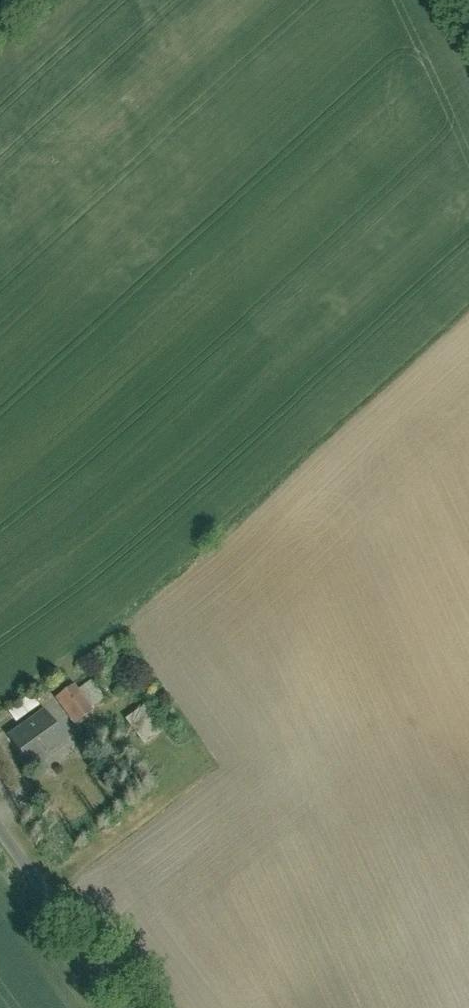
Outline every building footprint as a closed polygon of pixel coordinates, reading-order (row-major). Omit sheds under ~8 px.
[(97,699),(88,686),(75,695),(72,691),(54,705),(70,725),(89,711),(86,707),(97,699)] [(142,709),(124,724),(143,747),(161,732),(142,709)] [(65,740),(45,713),(5,741),(25,768),(65,740)]
